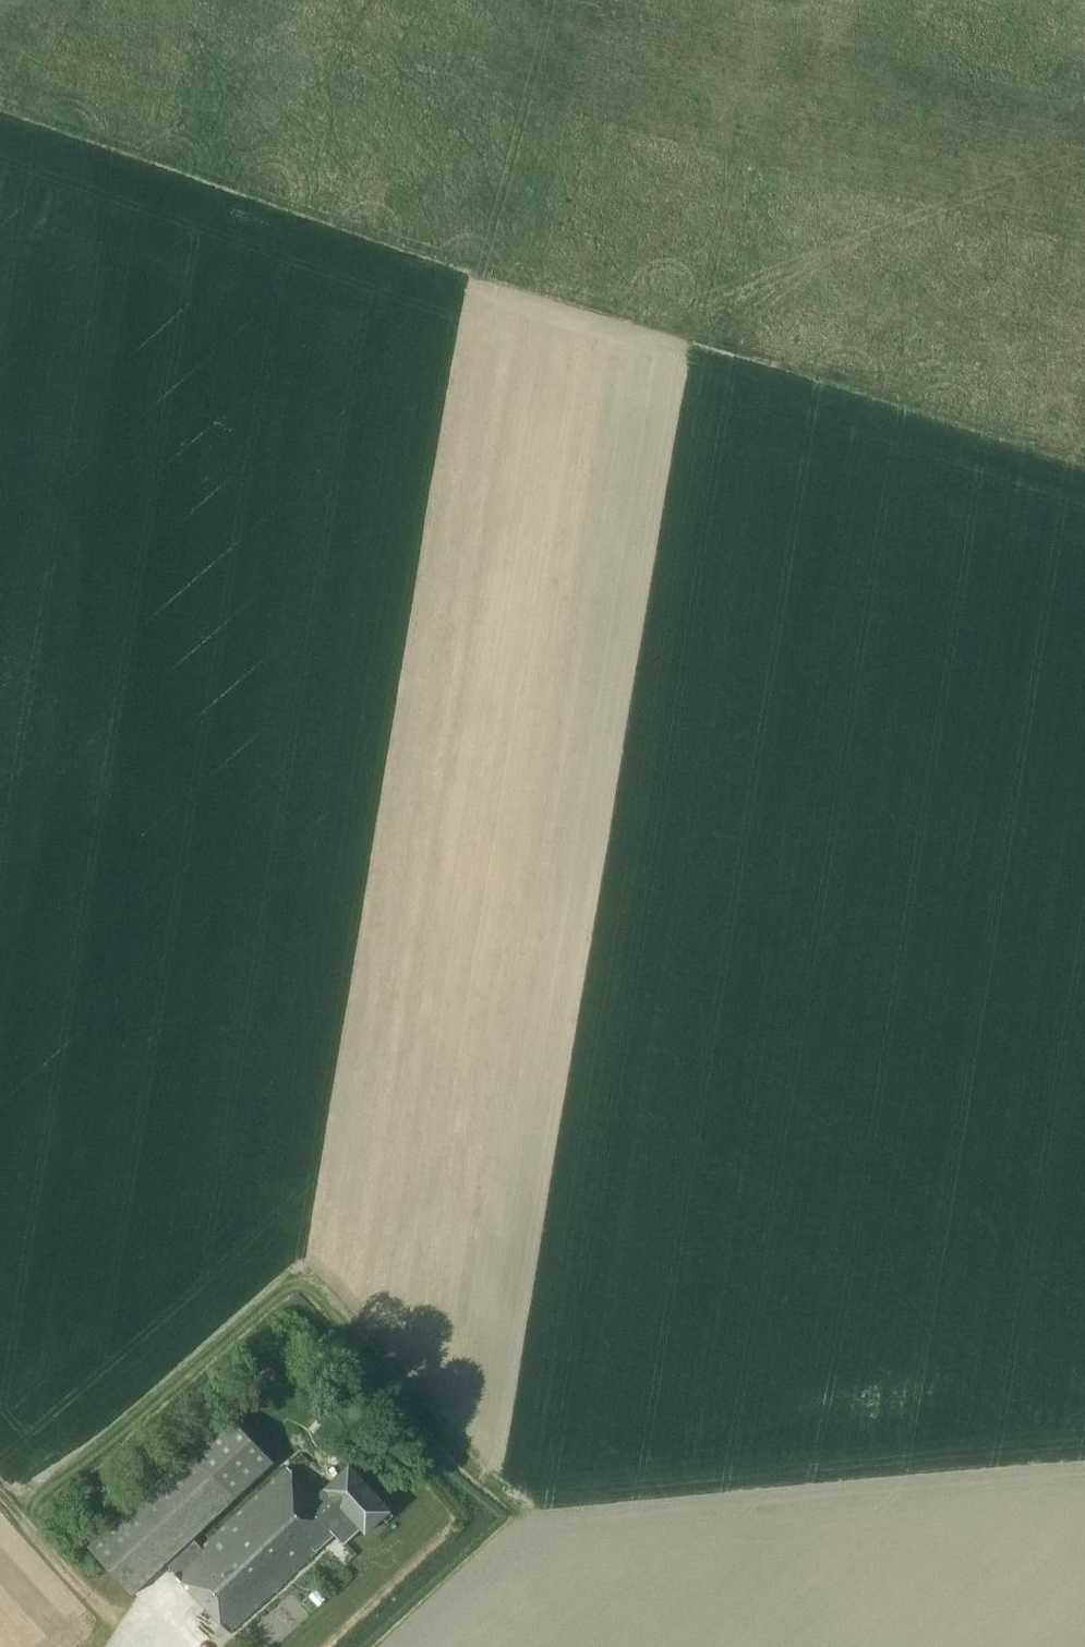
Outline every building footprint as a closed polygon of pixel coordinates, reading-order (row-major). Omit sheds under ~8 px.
[(193,1537),(275,1461),(230,1413),(89,1545),(133,1593),(166,1562),(229,1631),(335,1533),(344,1543),(361,1527),(366,1532),(391,1509),(350,1463),(315,1496),(288,1465),(201,1546),(193,1537)]
